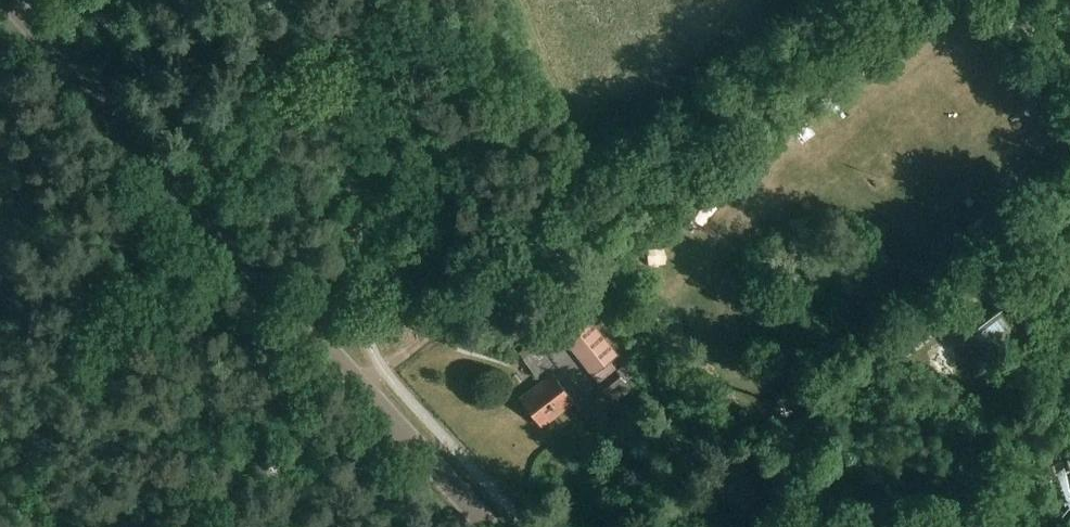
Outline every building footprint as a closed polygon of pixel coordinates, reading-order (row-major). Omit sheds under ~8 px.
[(937,336),(970,312),(959,298),(926,322),(937,336)] [(997,304),(965,328),(983,352),(1015,328),(997,304)] [(565,340),(591,374),(617,354),(591,320),(565,340)] [(599,383),(607,395),(626,381),(625,379),(634,373),(626,362),(617,369),(599,383)] [(543,426),(575,401),(553,372),(520,397),(543,426)] [(1018,436),(1029,432),(1026,423),(1015,427),(1018,436)]
